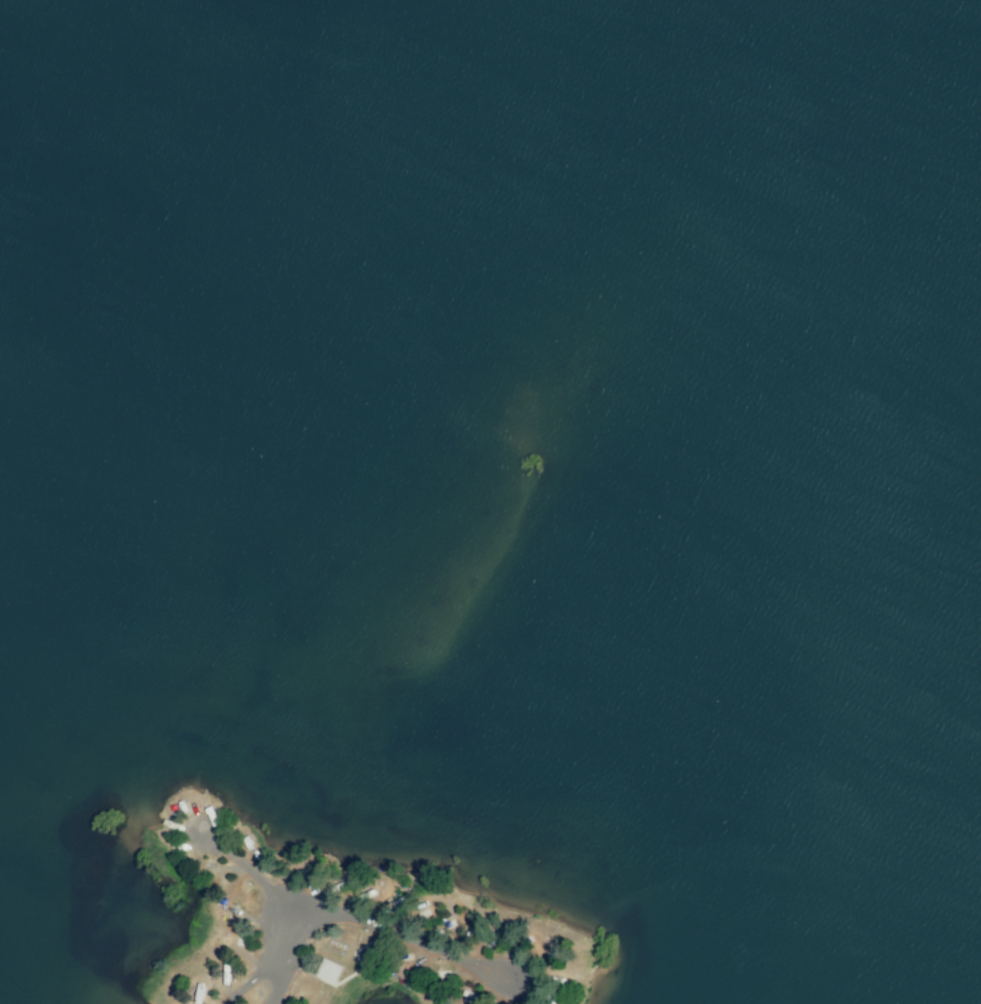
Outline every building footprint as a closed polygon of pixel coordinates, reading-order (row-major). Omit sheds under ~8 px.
[(335,986),(343,967),(321,958),(313,976),(335,986)]
